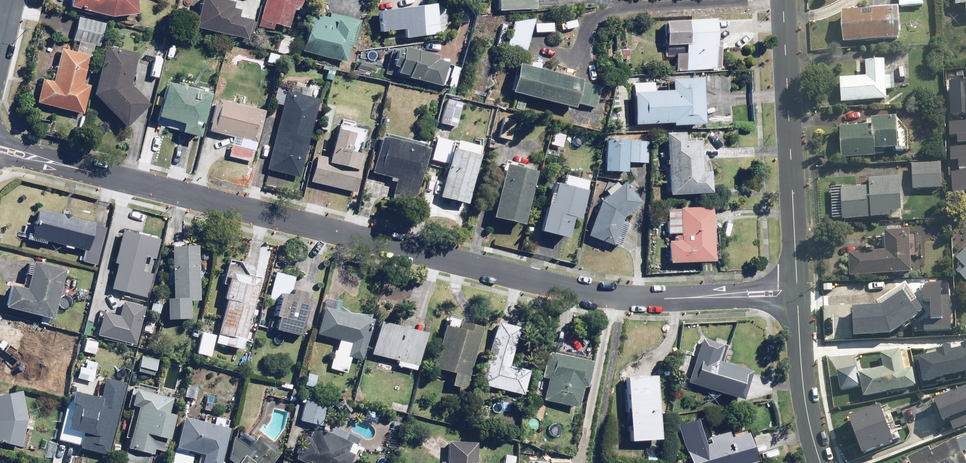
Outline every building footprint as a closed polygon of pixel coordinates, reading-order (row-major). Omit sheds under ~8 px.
[(72,5),(115,17),(141,14),(139,0),(74,0),(72,5)] [(233,0),(202,0),(196,27),(250,39),(254,19),(240,16),(241,9),(235,8),(236,1),(233,0)] [(258,26),(274,30),(275,24),(290,28),(296,9),(303,11),(306,0),(266,0),(258,26)] [(538,0),(499,0),(500,9),(539,8),(538,0)] [(896,8),(922,8),(922,0),(896,0),(896,8)] [(951,10),(964,10),(964,18),(965,18),(965,0),(951,0),(951,10)] [(441,33),(437,3),(380,10),(382,32),(404,29),(405,38),(441,33)] [(348,62),(360,21),(315,8),(303,49),(348,62)] [(872,9),(872,14),(839,14),(839,45),(896,45),(895,9),(872,9)] [(85,82),(94,44),(101,46),(107,24),(78,17),(73,39),(80,41),(77,52),(65,49),(57,80),(42,76),(35,102),(84,114),(92,84),(85,82)] [(526,54),(536,19),(515,22),(508,49),(526,54)] [(718,19),(667,19),(666,52),(677,52),(677,70),(721,70),(722,44),(718,44),(718,19)] [(503,46),(508,24),(501,22),(496,44),(503,46)] [(298,39),(283,34),(277,51),(292,56),(298,39)] [(147,68),(135,65),(139,53),(107,45),(95,93),(127,127),(152,104),(131,82),(132,80),(143,83),(147,68)] [(439,53),(407,46),(406,50),(396,48),(393,63),(387,62),(384,74),(399,77),(400,73),(411,76),(410,78),(448,87),(454,64),(450,63),(450,61),(438,58),(439,53)] [(280,55),(270,52),(267,62),(277,65),(280,55)] [(374,63),(357,59),(353,73),(371,77),(374,63)] [(512,91),(519,93),(515,109),(524,111),(528,95),(577,107),(578,103),(597,108),(602,87),(584,82),(585,78),(519,62),(512,91)] [(892,75),(884,75),(884,64),(863,64),(864,81),(838,82),(839,104),(885,103),(884,91),(893,91),(892,75)] [(655,82),(636,83),(637,123),(674,122),(674,125),(706,124),(705,77),(673,78),(673,90),(655,90),(655,82)] [(965,113),(963,82),(960,82),(960,78),(948,79),(951,114),(965,113)] [(311,80),(309,88),(289,83),(267,169),(300,177),(324,83),(311,80)] [(213,93),(169,81),(160,116),(168,118),(165,127),(201,137),(213,93)] [(236,95),(235,102),(218,98),(209,132),(235,139),(230,157),(253,163),(267,110),(262,109),(264,102),(236,95)] [(457,128),(463,101),(445,97),(439,123),(457,128)] [(517,119),(505,116),(500,138),(512,140),(517,119)] [(867,131),(839,131),(838,161),(872,161),(872,151),(892,152),(892,154),(906,154),(906,140),(893,140),(893,120),(867,120),(867,131)] [(957,142),(965,141),(965,120),(949,121),(949,134),(957,134),(957,142)] [(320,155),(313,181),(357,193),(367,155),(362,153),(368,131),(340,123),(331,158),(320,155)] [(687,131),(669,132),(671,195),(713,193),(712,171),(705,171),(704,141),(688,141),(687,131)] [(417,204),(432,144),(384,132),(373,175),(398,181),(394,198),(417,204)] [(432,159),(449,163),(440,195),(469,203),(483,154),(480,154),(483,146),(459,139),(458,141),(438,136),(432,159)] [(630,138),(607,138),(606,172),(629,172),(630,138)] [(649,141),(632,141),(632,162),(648,162),(649,141)] [(950,160),(958,159),(959,167),(965,166),(965,144),(949,146),(950,160)] [(538,168),(507,162),(496,216),(526,223),(538,168)] [(937,165),(909,166),(910,192),(938,191),(937,165)] [(952,189),(965,188),(965,169),(950,170),(952,189)] [(583,218),(590,190),(554,181),(548,205),(546,204),(540,228),(571,236),(575,216),(583,218)] [(644,201),(626,181),(601,202),(589,235),(622,247),(631,223),(622,220),(644,201)] [(897,221),(896,181),(867,182),(867,190),(839,191),(840,223),(897,221)] [(716,262),(714,206),(668,207),(669,233),(682,232),(682,241),(671,241),(671,263),(716,262)] [(96,222),(40,208),(36,223),(27,221),(23,238),(48,244),(49,240),(86,250),(84,262),(98,265),(108,228),(95,225),(96,222)] [(160,240),(123,232),(116,264),(118,264),(112,288),(147,296),(152,272),(143,270),(146,255),(156,257),(160,240)] [(918,259),(918,233),(883,233),(883,255),(846,255),(846,277),(908,277),(908,259),(918,259)] [(192,300),(200,300),(200,245),(185,245),(185,242),(175,242),(175,270),(169,270),(169,280),(174,280),(174,298),(169,297),(169,318),(192,318),(192,300)] [(954,272),(965,287),(965,247),(952,258),(959,267),(954,272)] [(55,319),(68,268),(32,259),(25,287),(12,283),(6,307),(55,319)] [(263,278),(250,275),(243,262),(230,259),(223,285),(229,286),(225,301),(227,301),(216,342),(243,349),(263,278)] [(296,276),(276,271),(269,298),(281,301),(277,315),(280,315),(277,328),(303,334),(306,325),(310,326),(316,301),(307,298),(309,291),(293,287),(296,276)] [(850,340),(887,339),(922,315),(904,288),(870,311),(850,311),(850,340)] [(163,301),(154,298),(151,311),(160,313),(163,301)] [(339,302),(327,299),(318,335),(340,341),(333,367),(349,371),(353,357),(364,360),(374,319),(337,309),(339,302)] [(101,308),(95,333),(133,342),(142,305),(121,301),(118,312),(101,308)] [(466,388),(484,326),(461,320),(459,328),(446,325),(434,367),(456,373),(453,384),(466,388)] [(429,332),(382,321),(374,354),(400,360),(398,366),(419,371),(429,332)] [(482,382),(499,387),(497,396),(519,403),(522,394),(524,395),(531,371),(510,365),(521,327),(499,321),(482,382)] [(43,331),(14,324),(2,373),(31,380),(40,345),(50,348),(52,338),(42,335),(43,331)] [(81,333),(66,330),(65,337),(79,340),(81,333)] [(701,335),(687,381),(744,398),(753,369),(719,358),(724,342),(701,335)] [(95,354),(98,342),(86,339),(83,352),(95,354)] [(921,385),(965,375),(965,342),(937,348),(938,351),(915,356),(921,385)] [(861,401),(914,391),(906,350),(876,356),(879,370),(856,374),(861,401)] [(595,361),(548,351),(543,376),(551,378),(547,399),(579,407),(584,386),(590,387),(595,361)] [(161,359),(141,355),(137,371),(157,375),(161,359)] [(87,402),(76,399),(68,428),(85,433),(81,449),(108,456),(127,384),(102,377),(100,386),(92,384),(98,363),(88,360),(86,367),(81,366),(77,378),(74,377),(70,390),(89,395),(87,402)] [(319,375),(308,373),(305,385),(316,387),(319,375)] [(659,373),(625,375),(628,439),(662,437),(659,373)] [(173,398),(157,394),(158,388),(139,383),(139,385),(134,384),(128,408),(134,410),(125,446),(129,447),(124,462),(149,462),(152,454),(155,454),(156,449),(167,452),(177,415),(169,413),(173,398)] [(311,399),(313,389),(302,386),(300,396),(311,399)] [(943,419),(950,416),(954,429),(965,424),(965,386),(935,397),(943,419)] [(28,419),(28,418),(23,390),(0,394),(0,442),(22,447),(26,428),(33,429),(35,421),(28,419)] [(348,415),(353,411),(340,393),(330,401),(338,411),(342,407),(348,415)] [(328,406),(306,400),(301,420),(323,426),(328,406)] [(849,415),(864,453),(895,441),(881,403),(849,415)] [(231,429),(227,428),(229,419),(205,413),(204,419),(183,415),(172,462),(194,462),(196,451),(201,452),(199,462),(223,462),(231,429)] [(757,459),(746,428),(731,433),(730,430),(707,437),(701,418),(681,425),(693,462),(744,462),(757,459)] [(405,423),(392,421),(391,430),(404,432),(405,423)] [(306,462),(351,462),(362,437),(349,431),(345,439),(316,426),(311,438),(307,435),(296,459),(306,462)] [(235,437),(229,460),(231,461),(230,462),(274,462),(282,452),(259,435),(256,439),(245,430),(238,440),(235,437)] [(964,436),(950,442),(951,445),(928,455),(926,451),(902,462),(965,462),(965,440),(964,436)] [(477,440),(449,439),(448,462),(476,462),(477,440)]
